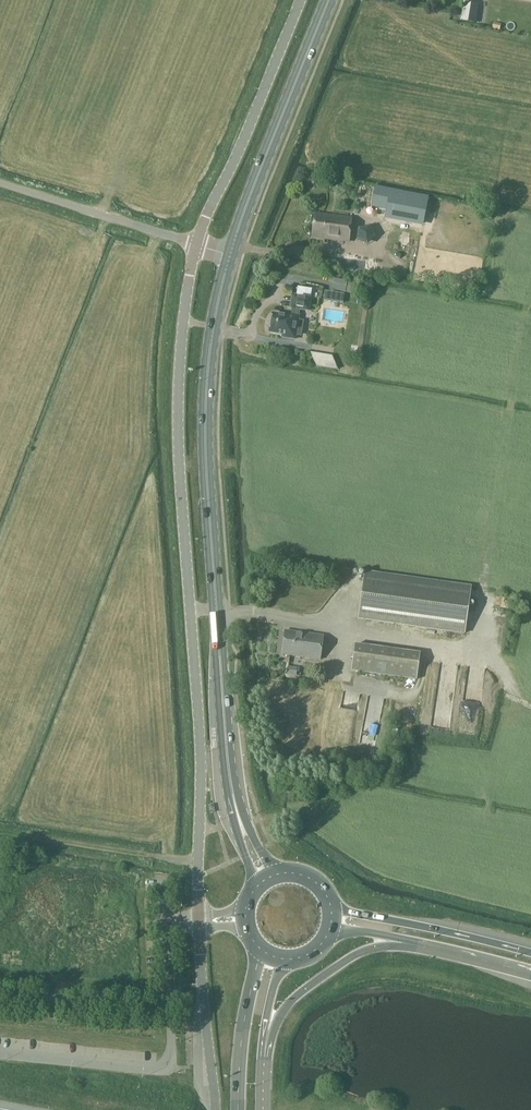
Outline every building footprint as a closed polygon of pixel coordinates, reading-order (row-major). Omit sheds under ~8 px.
[(464,3),(462,17),(461,21),(476,23),(477,20),(477,15),(470,14),(472,4),(464,3)] [(400,218),(429,223),(432,206),(403,201),(400,218)] [(316,213),(313,237),(349,241),(352,218),(316,213)] [(359,227),(358,239),(370,243),(378,235),(371,224),(359,227)] [(323,250),(322,263),(348,266),(347,271),(370,274),(372,256),(323,250)] [(332,289),(351,293),(353,283),(334,279),(332,289)] [(333,293),(325,291),(324,300),(332,302),(333,293)] [(291,314),(286,313),(286,315),(272,313),(269,332),(282,334),(282,336),(295,338),(296,332),(299,332),(300,322),(297,322),(298,315),(299,308),(308,310),(310,297),(293,294),(291,307),(292,307),(291,314)] [(359,618),(465,633),(471,585),(365,571),(359,618)] [(283,654),(320,659),(324,636),(286,630),(283,654)]
